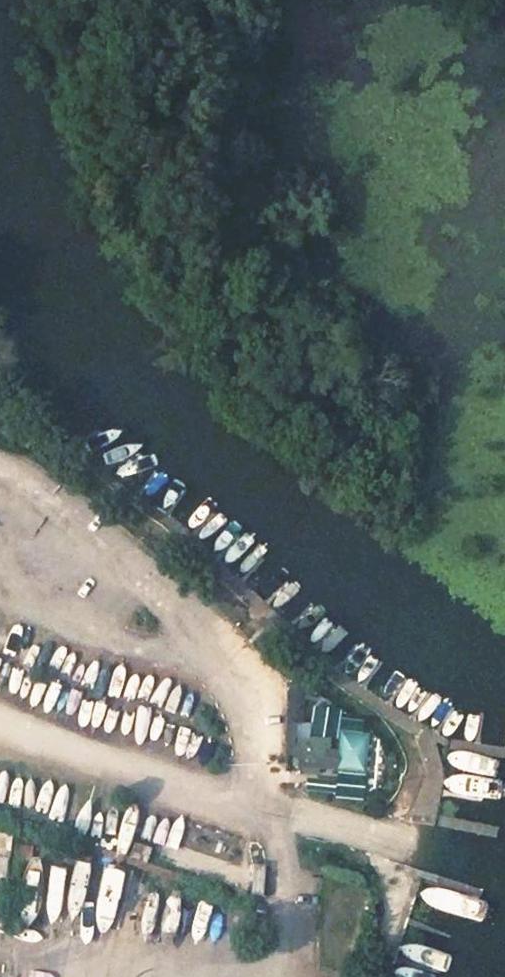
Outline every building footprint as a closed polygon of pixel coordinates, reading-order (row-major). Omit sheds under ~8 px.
[(293,724),(290,769),(308,770),(334,771),(335,748),(322,747),(323,740),(306,739),(306,725),(293,724)] [(109,923),(122,869),(100,864),(87,917),(109,923)]
